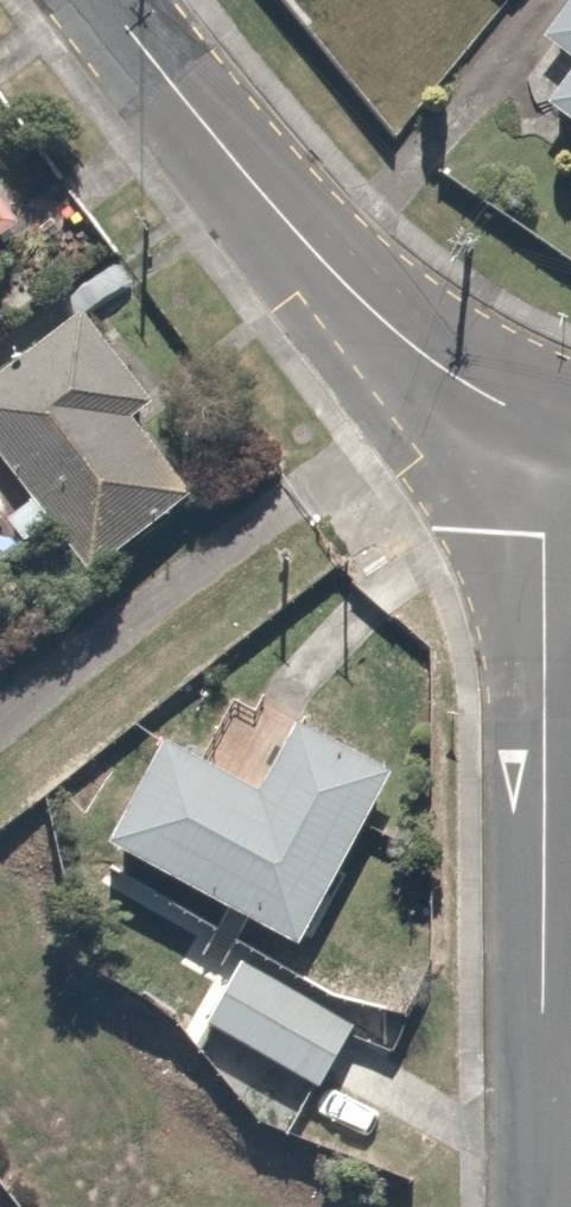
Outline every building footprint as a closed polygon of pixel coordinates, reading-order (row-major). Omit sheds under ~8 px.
[(538,41),(570,68),(570,0),(538,41)] [(542,107),(570,130),(570,71),(542,107)] [(33,227),(0,182),(0,252),(33,227)] [(88,578),(207,493),(159,425),(195,399),(121,295),(0,382),(0,558),(2,561),(50,526),(88,578)] [(260,785),(162,731),(100,843),(288,947),(397,750),(307,700),(260,785)] [(351,1028),(233,964),(199,1027),(318,1091),(351,1028)]
